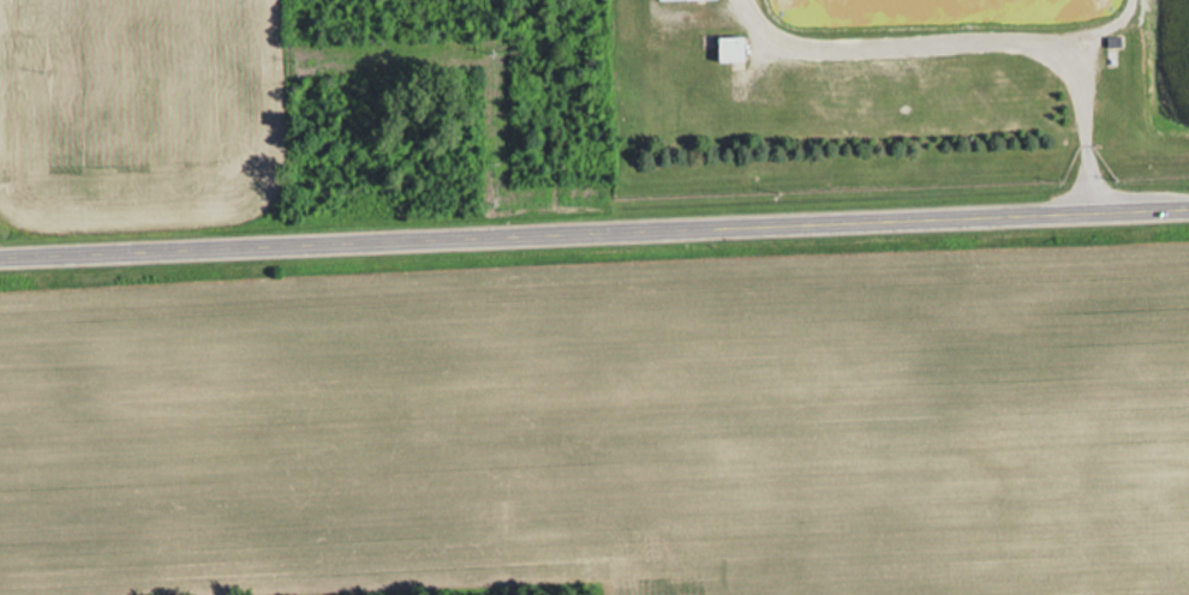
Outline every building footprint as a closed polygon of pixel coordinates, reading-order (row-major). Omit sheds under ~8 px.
[(715,37),(715,62),(729,62),(729,67),(740,67),(740,37),(715,37)]
